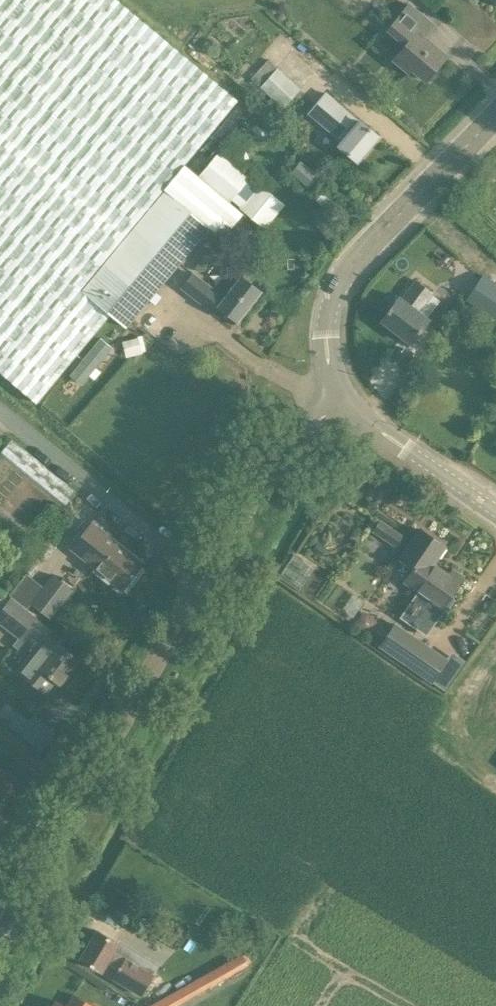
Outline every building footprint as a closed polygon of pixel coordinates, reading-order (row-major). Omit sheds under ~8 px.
[(35,403),(109,315),(124,328),(207,228),(162,190),(237,101),(116,0),(0,0),(0,374),(35,403)] [(425,80),(445,56),(422,36),(432,24),(408,4),(388,28),(407,43),(393,59),(408,71),(411,68),(425,80)] [(282,108),(299,89),(276,68),(258,88),(282,108)] [(356,161),(377,136),(358,119),(357,120),(325,93),(308,112),(341,141),(338,145),(356,161)] [(217,153),(197,176),(227,202),(248,178),(217,153)] [(300,162),(291,172),(308,187),(317,177),(300,162)] [(262,227),(282,204),(259,182),(238,206),(262,227)] [(193,272),(182,287),(213,312),(217,306),(235,320),(259,290),(241,276),(224,297),(193,272)] [(481,275),(464,299),(495,321),(495,285),(481,275)] [(394,341),(398,336),(409,344),(427,320),(417,313),(431,293),(415,281),(401,300),(398,298),(388,311),(383,307),(370,323),(394,341)] [(81,385),(112,348),(100,339),(70,375),(81,385)] [(401,533),(381,519),(376,528),(395,542),(401,533)] [(90,523),(69,548),(119,589),(140,563),(90,523)] [(399,616),(425,634),(444,606),(442,605),(463,574),(453,568),(449,573),(433,562),(445,545),(420,527),(399,557),(414,567),(405,579),(418,588),(399,616)] [(70,590),(51,574),(28,603),(50,618),(70,590)] [(17,671),(44,691),(52,680),(57,684),(76,658),(46,634),(49,630),(10,599),(0,612),(0,624),(18,638),(12,645),(28,657),(17,671)] [(432,678),(445,658),(396,624),(382,643),(432,678)] [(13,778),(0,770),(0,797),(13,778)] [(113,977),(140,993),(153,973),(112,948),(117,941),(96,928),(79,956),(99,969),(105,960),(119,968),(113,977)] [(242,953),(147,1005),(172,1005),(247,964),(242,953)]
